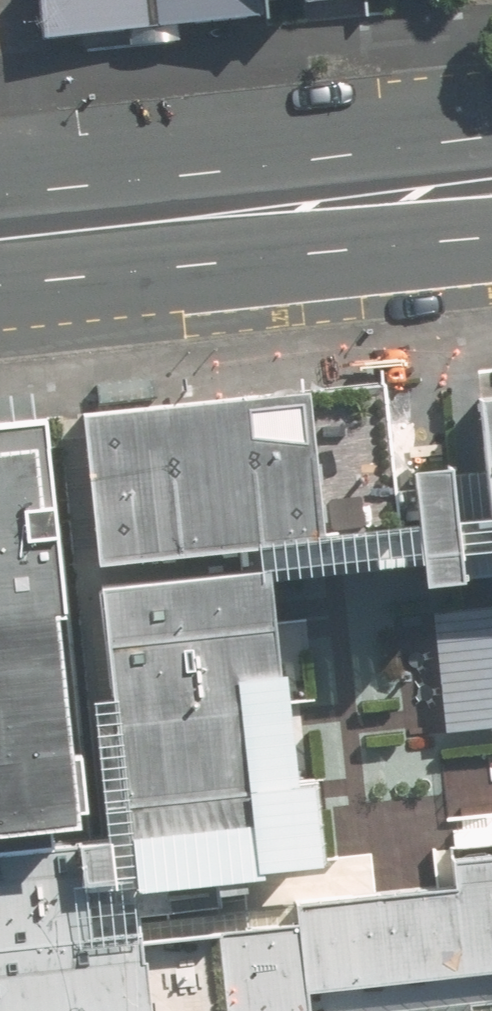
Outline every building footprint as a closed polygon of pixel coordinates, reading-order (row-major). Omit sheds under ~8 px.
[(46,36),(268,11),(267,0),(42,0),(46,36)] [(268,11),(338,0),(267,0),(268,11)] [(378,379),(312,386),(326,532),(393,525),(378,379)] [(83,408),(98,558),(327,535),(326,532),(312,386),(83,408)] [(491,494),(491,396),(481,397),(491,494)] [(79,816),(43,420),(0,424),(0,823),(79,816)] [(454,463),(414,467),(426,579),(465,575),(454,463)] [(101,583),(138,876),(273,859),(249,667),(283,662),(270,562),(101,583)] [(126,931),(113,821),(0,834),(0,946),(126,931)] [(452,863),(455,885),(297,905),(299,922),(310,1010),(491,1010),(491,858),(452,863)] [(299,922),(128,943),(136,1010),(310,1010),(299,922)] [(128,943),(126,931),(0,946),(0,1010),(136,1010),(128,943)]
